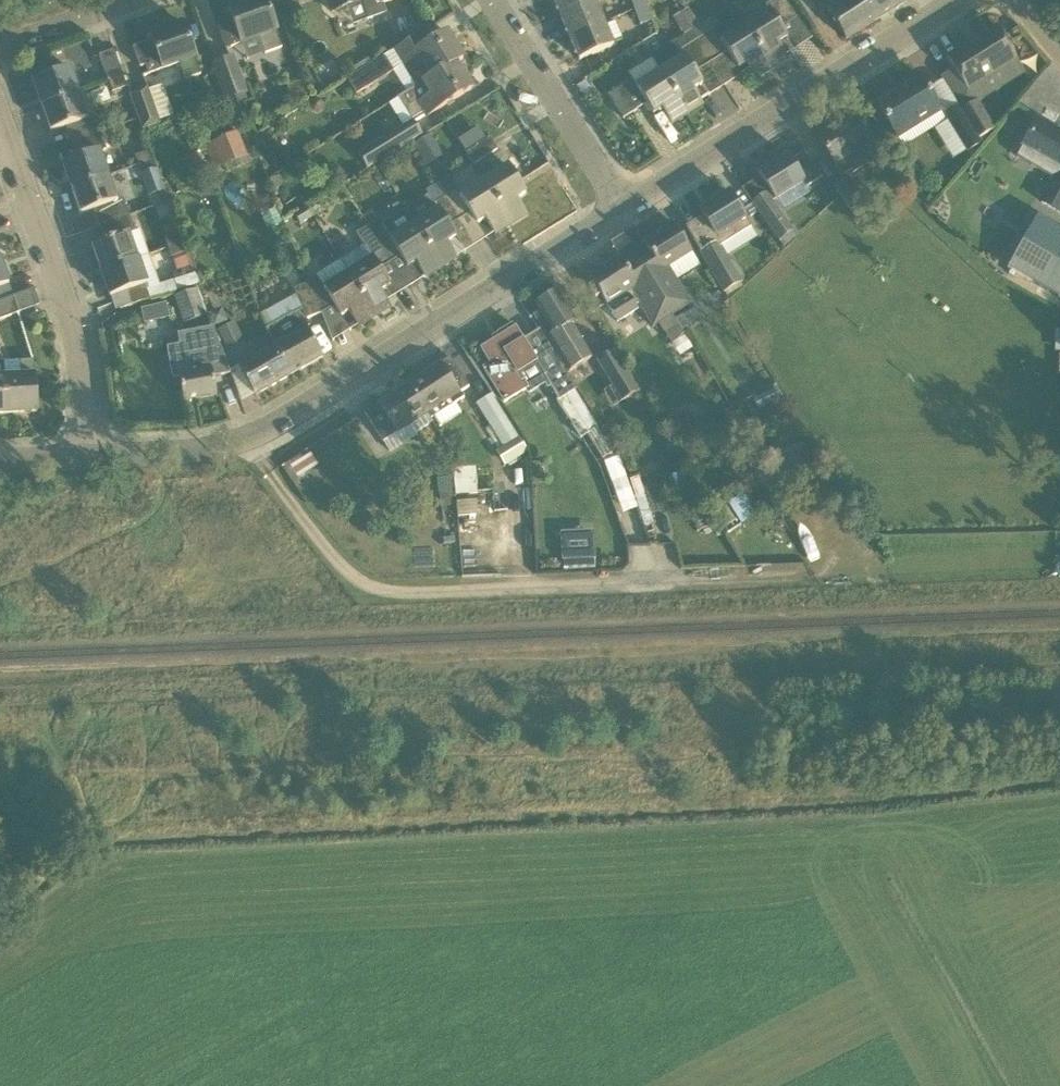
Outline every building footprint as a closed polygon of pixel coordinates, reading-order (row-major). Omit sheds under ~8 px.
[(217,26),(225,48),(240,42),(241,43),(259,37),(265,52),(281,47),(275,31),(276,31),(265,0),(249,0),(228,8),(233,21),(217,26)] [(328,4),(330,11),(360,0),(326,0),(328,4)] [(366,9),(366,8),(370,19),(386,12),(383,2),(389,0),(362,0),(366,9)] [(594,0),(553,0),(559,15),(594,0)] [(603,22),(594,0),(559,15),(568,37),(603,22)] [(645,6),(643,0),(631,0),(635,9),(645,6)] [(771,69),(786,59),(777,43),(785,38),(779,28),(795,17),(785,0),(771,0),(764,4),(768,10),(743,25),(771,69)] [(826,10),(844,39),(892,9),(886,0),(842,0),(826,10)] [(892,9),(906,0),(886,0),(892,9)] [(650,20),(645,6),(635,9),(640,24),(650,20)] [(680,14),(710,63),(726,53),(736,69),(745,63),(755,79),(771,69),(743,25),(721,40),(708,20),(699,26),(688,8),(680,14)] [(673,42),(650,57),(659,71),(686,114),(701,104),(692,89),(701,83),(694,73),(710,63),(680,14),(673,19),(684,35),(676,40),(673,42)] [(568,37),(577,59),(612,45),(603,22),(568,37)] [(152,40),(132,47),(139,66),(145,64),(148,73),(179,62),(185,79),(201,73),(195,57),(183,24),(150,35),(152,40)] [(966,91),(1016,60),(995,26),(945,57),(966,91)] [(402,59),(405,63),(411,72),(423,64),(430,76),(423,81),(424,81),(454,63),(462,59),(445,32),(426,44),(419,33),(394,49),(400,60),(402,59)] [(123,76),(121,69),(113,49),(98,54),(108,82),(123,76)] [(356,93),(393,70),(384,56),(347,78),(356,93)] [(214,64),(226,98),(244,91),(232,57),(214,64)] [(411,120),(413,119),(424,112),(426,115),(470,89),(454,63),(424,81),(415,87),(397,98),(411,120)] [(41,106),(78,92),(69,67),(32,80),(41,106)] [(670,124),(686,114),(659,71),(636,85),(632,79),(607,95),(622,118),(645,104),(651,114),(660,108),(670,124)] [(873,102),(895,138),(940,111),(917,74),(873,102)] [(123,76),(108,82),(112,91),(126,86),(123,76)] [(129,93),(143,128),(161,121),(147,86),(129,93)] [(71,142),(99,131),(93,115),(87,117),(78,92),(41,106),(50,131),(65,126),(71,142)] [(960,110),(977,139),(992,130),(975,101),(960,110)] [(977,139),(960,110),(957,106),(942,115),(965,152),(980,143),(977,139)] [(870,140),(865,133),(854,114),(817,137),(828,156),(833,163),(841,176),(849,170),(851,173),(865,164),(866,165),(879,156),(869,140),(870,140)] [(411,120),(376,141),(364,148),(373,164),(422,134),(413,119),(411,120)] [(1022,146),(1037,155),(1031,165),(1053,179),(1040,202),(1059,213),(1059,211),(1059,174),(1058,172),(1059,168),(1059,135),(1037,121),(1026,140),(1022,146)] [(107,175),(98,151),(114,146),(109,131),(100,134),(99,131),(71,142),(77,157),(62,163),(71,188),(107,175)] [(235,131),(203,144),(213,169),(245,156),(235,131)] [(489,136),(465,152),(473,164),(497,149),(489,136)] [(153,160),(150,150),(135,155),(138,165),(153,160)] [(183,158),(192,178),(206,172),(198,152),(183,158)] [(765,161),(754,168),(758,174),(757,174),(769,192),(774,200),(802,182),(806,186),(821,177),(803,152),(789,161),(786,156),(769,167),(765,161)] [(178,184),(192,178),(183,158),(169,164),(178,184)] [(138,165),(141,174),(156,169),(153,160),(138,165)] [(507,165),(483,180),(509,224),(525,214),(515,199),(524,193),(507,165)] [(98,225),(128,214),(122,197),(116,199),(107,175),(71,188),(80,213),(93,209),(98,225)] [(436,183),(458,220),(469,213),(475,224),(484,218),(494,233),(509,224),(483,180),(460,194),(449,175),(436,183)] [(440,267),(455,257),(446,242),(455,236),(448,226),(458,220),(436,183),(425,190),(428,195),(404,209),(440,267)] [(702,216),(684,227),(700,252),(717,242),(719,245),(724,242),(738,233),(749,226),(744,219),(739,211),(727,193),(725,195),(722,190),(707,198),(710,203),(699,211),(702,216)] [(766,193),(752,203),(779,239),(792,229),(766,193)] [(440,267),(404,209),(381,223),(378,219),(367,225),(390,262),(399,256),(405,267),(414,261),(424,277),(440,267)] [(100,270),(137,257),(128,233),(134,231),(128,214),(98,225),(104,241),(91,245),(100,270)] [(1035,217),(1006,266),(1059,298),(1059,231),(1035,217)] [(634,257),(670,315),(691,302),(668,267),(691,253),(672,223),(641,242),(646,250),(634,257)] [(372,258),(348,272),(347,273),(373,316),(389,306),(379,291),(388,285),(378,269),(390,262),(367,225),(355,232),(365,246),(372,258)] [(167,247),(183,242),(179,233),(164,238),(167,247)] [(167,247),(171,257),(186,251),(183,242),(167,247)] [(717,242),(700,252),(717,279),(733,269),(719,245),(717,242)] [(634,257),(623,264),(618,256),(587,276),(605,305),(616,322),(641,307),(653,326),(656,324),(663,333),(664,332),(671,343),(682,333),(679,328),(673,319),(670,315),(634,257)] [(146,282),(137,257),(100,270),(109,296),(130,288),(146,282)] [(310,287),(320,312),(332,305),(339,316),(348,310),(357,326),(373,316),(347,273),(348,272),(339,260),(317,275),(321,281),(312,286),(310,287)] [(8,283),(0,261),(0,286),(8,283)] [(742,281),(733,269),(717,279),(724,291),(742,281)] [(270,346),(287,376),(321,356),(305,328),(309,325),(306,318),(320,312),(310,287),(312,286),(310,282),(293,288),(300,309),(265,330),(273,344),(270,346)] [(194,289),(174,297),(183,323),(203,315),(194,289)] [(569,371),(591,357),(570,324),(574,321),(555,290),(534,303),(538,311),(533,314),(559,356),(569,371)] [(19,312),(13,295),(0,300),(0,319),(19,312)] [(149,324),(174,314),(168,300),(144,310),(149,324)] [(681,314),(673,319),(679,328),(687,323),(682,315),(681,314)] [(34,317),(25,323),(32,332),(40,325),(34,317)] [(481,368),(502,403),(527,387),(519,373),(524,370),(521,365),(533,358),(514,327),(512,327),(510,323),(496,332),(498,336),(479,347),(489,363),(481,368)] [(179,345),(166,347),(172,378),(178,376),(183,401),(216,395),(212,377),(229,374),(222,356),(212,327),(176,334),(179,345)] [(253,395),(287,376),(270,346),(236,365),(253,395)] [(612,349),(595,359),(611,385),(603,390),(613,406),(638,391),(612,349)] [(572,376),(569,371),(559,356),(552,360),(538,369),(580,434),(594,425),(565,380),(572,376)] [(448,357),(407,384),(429,419),(433,416),(440,426),(461,413),(455,403),(464,396),(461,391),(467,387),(448,357)] [(3,362),(6,413),(36,411),(34,376),(33,360),(3,362)] [(377,404),(363,413),(381,442),(409,425),(414,433),(431,422),(429,419),(407,384),(377,403),(377,404)] [(776,386),(753,398),(759,409),(781,397),(776,386)] [(520,436),(493,392),(475,404),(502,446),(496,450),(505,465),(527,451),(518,437),(520,436)] [(339,429),(314,446),(337,482),(363,466),(339,429)] [(293,479),(321,467),(314,451),(286,462),(293,479)] [(746,525),(763,513),(742,482),(725,494),(746,525)] [(564,531),(565,568),(601,567),(600,530),(564,531)]
